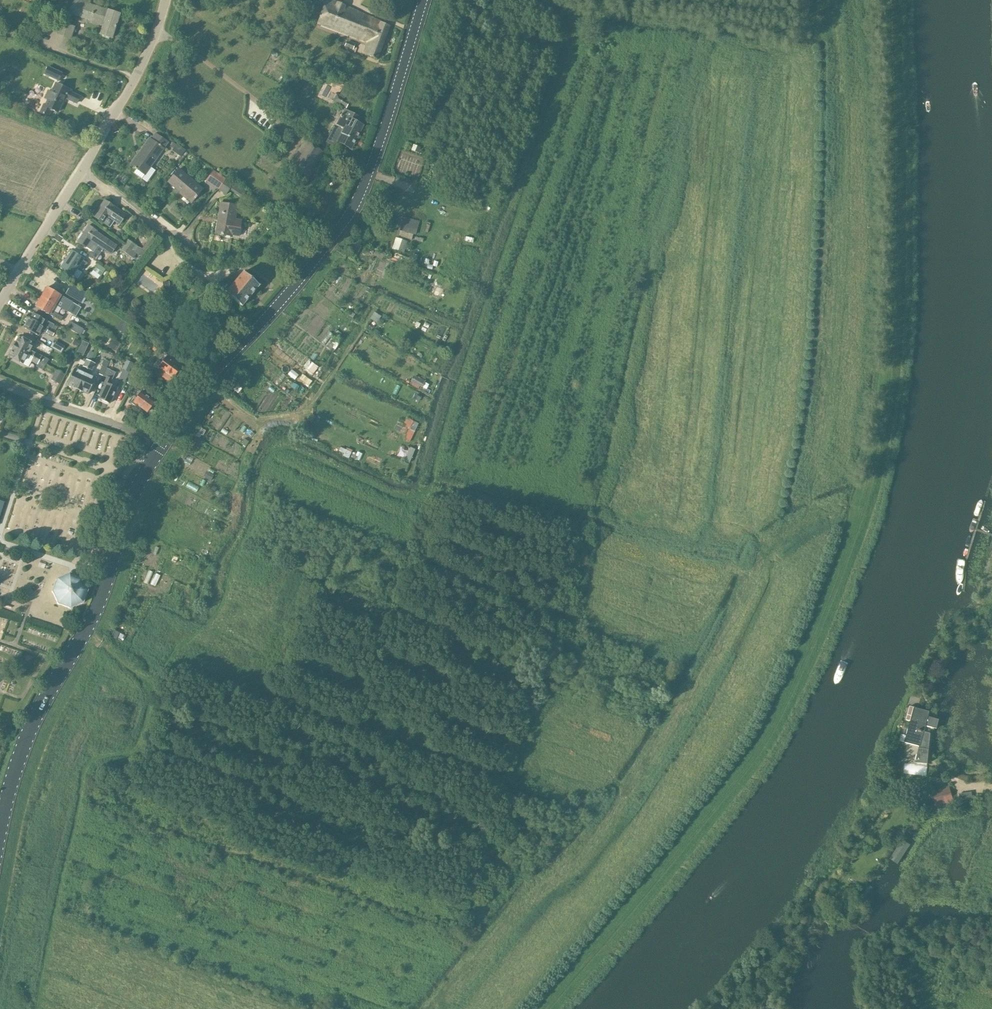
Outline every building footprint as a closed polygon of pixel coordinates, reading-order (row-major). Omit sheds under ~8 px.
[(70,8),(78,11),(77,14),(82,16),(82,14),(88,16),(88,14),(105,20),(103,24),(100,34),(104,35),(112,38),(120,14),(108,10),(78,0),(72,0),(70,8)] [(333,0),(327,0),(317,23),(367,41),(363,53),(377,59),(390,26),(333,0)] [(56,35),(71,40),(75,27),(60,22),(56,35)] [(363,52),(366,43),(358,40),(355,49),(363,52)] [(346,41),(344,46),(353,49),(355,44),(346,41)] [(44,75),(59,82),(63,73),(47,66),(44,75)] [(43,105),(40,112),(43,114),(48,116),(52,109),(58,112),(63,100),(64,101),(66,98),(77,103),(80,96),(69,91),(70,90),(58,83),(53,92),(50,91),(46,99),(49,101),(46,107),(43,105)] [(339,95),(336,94),(332,101),(346,109),(350,101),(344,99),(346,95),(341,92),(339,95)] [(344,128),(337,141),(351,149),(363,125),(358,123),(360,118),(344,109),(336,124),(344,128)] [(149,138),(130,164),(145,175),(150,178),(155,170),(150,167),(151,166),(164,148),(168,142),(155,133),(151,139),(149,138)] [(286,168),(288,170),(307,181),(326,153),(304,140),(286,168)] [(176,144),(172,151),(181,157),(185,151),(176,144)] [(191,203),(203,188),(180,168),(168,182),(181,192),(180,193),(191,203)] [(218,189),(226,195),(229,190),(234,184),(225,178),(218,189)] [(104,202),(94,216),(103,223),(110,228),(115,221),(120,224),(121,225),(126,216),(114,208),(115,207),(105,200),(104,202)] [(235,219),(236,214),(237,205),(221,202),(216,234),(232,236),(232,235),(239,236),(242,220),(235,219)] [(403,217),(400,231),(416,235),(420,221),(403,217)] [(97,230),(89,225),(77,242),(85,247),(86,247),(93,252),(98,245),(111,254),(117,245),(96,232),(97,230)] [(128,240),(125,245),(137,253),(143,258),(156,239),(151,236),(142,250),(128,240)] [(403,252),(407,242),(397,238),(393,249),(403,252)] [(137,253),(125,245),(121,250),(133,258),(137,253)] [(87,263),(83,260),(84,258),(71,250),(60,267),(72,275),(78,267),(83,270),(87,263)] [(171,266),(154,254),(146,266),(164,278),(171,266)] [(92,271),(101,276),(102,275),(104,276),(107,272),(105,271),(106,269),(97,264),(92,271)] [(225,279),(211,295),(212,296),(219,301),(226,292),(227,294),(242,306),(259,285),(243,272),(233,284),(233,285),(229,281),(228,282),(225,279)] [(65,293),(83,303),(88,294),(71,284),(65,293)] [(441,296),(443,287),(434,285),(432,294),(441,296)] [(76,304),(61,296),(46,287),(41,296),(56,305),(59,300),(73,308),(76,304)] [(63,317),(52,311),(56,305),(41,296),(35,306),(51,314),(50,315),(61,321),(63,317)] [(23,327),(38,335),(39,335),(42,330),(46,332),(46,333),(53,336),(55,331),(52,329),(54,325),(46,320),(47,320),(33,312),(30,317),(29,317),(23,327)] [(375,312),(370,319),(376,323),(381,316),(375,312)] [(80,335),(83,330),(69,321),(66,327),(80,335)] [(118,328),(123,331),(128,326),(122,322),(118,328)] [(19,335),(14,345),(40,360),(42,356),(31,350),(34,344),(19,335)] [(75,338),(72,344),(78,347),(81,342),(75,338)] [(112,338),(107,347),(115,351),(115,350),(119,343),(120,342),(112,338)] [(332,339),(326,347),(330,349),(335,343),(336,342),(332,339)] [(83,341),(77,353),(82,356),(88,343),(83,341)] [(59,344),(56,350),(61,353),(64,347),(59,344)] [(14,345),(8,355),(23,364),(26,358),(31,360),(30,361),(37,365),(40,360),(14,345)] [(156,345),(152,350),(158,354),(162,349),(156,345)] [(267,346),(261,355),(269,361),(276,352),(267,346)] [(183,365),(169,354),(159,367),(166,372),(162,376),(169,382),(183,365)] [(86,359),(83,366),(81,371),(75,367),(67,384),(78,389),(90,361),(86,359)] [(98,373),(102,376),(109,361),(104,359),(101,365),(102,365),(98,373)] [(122,369),(129,372),(133,363),(126,360),(122,369)] [(95,363),(90,361),(78,389),(88,394),(96,377),(89,374),(92,370),(95,363)] [(103,376),(106,378),(103,384),(105,385),(99,398),(110,403),(117,388),(110,384),(112,379),(115,372),(106,368),(103,376)] [(250,368),(244,373),(249,380),(255,374),(250,368)] [(58,385),(65,374),(56,369),(50,380),(58,385)] [(414,375),(411,381),(423,387),(426,381),(414,375)] [(138,380),(133,385),(138,389),(143,384),(138,380)] [(137,404),(147,412),(155,402),(142,392),(137,398),(135,396),(130,402),(136,406),(137,404)] [(208,472),(205,478),(210,481),(213,476),(208,472)] [(219,528),(216,534),(226,539),(229,533),(219,528)] [(205,564),(203,571),(208,573),(211,566),(205,564)] [(70,575),(59,580),(55,591),(60,601),(70,606),(81,601),(85,590),(80,579),(70,575)] [(114,630),(111,636),(122,642),(125,636),(114,630)] [(920,744),(919,748),(915,762),(927,763),(930,733),(932,729),(933,729),(934,728),(935,728),(936,728),(939,719),(929,716),(929,714),(913,709),(913,710),(909,709),(906,720),(910,721),(905,740),(920,744)] [(937,805),(953,800),(950,787),(933,792),(937,805)]
